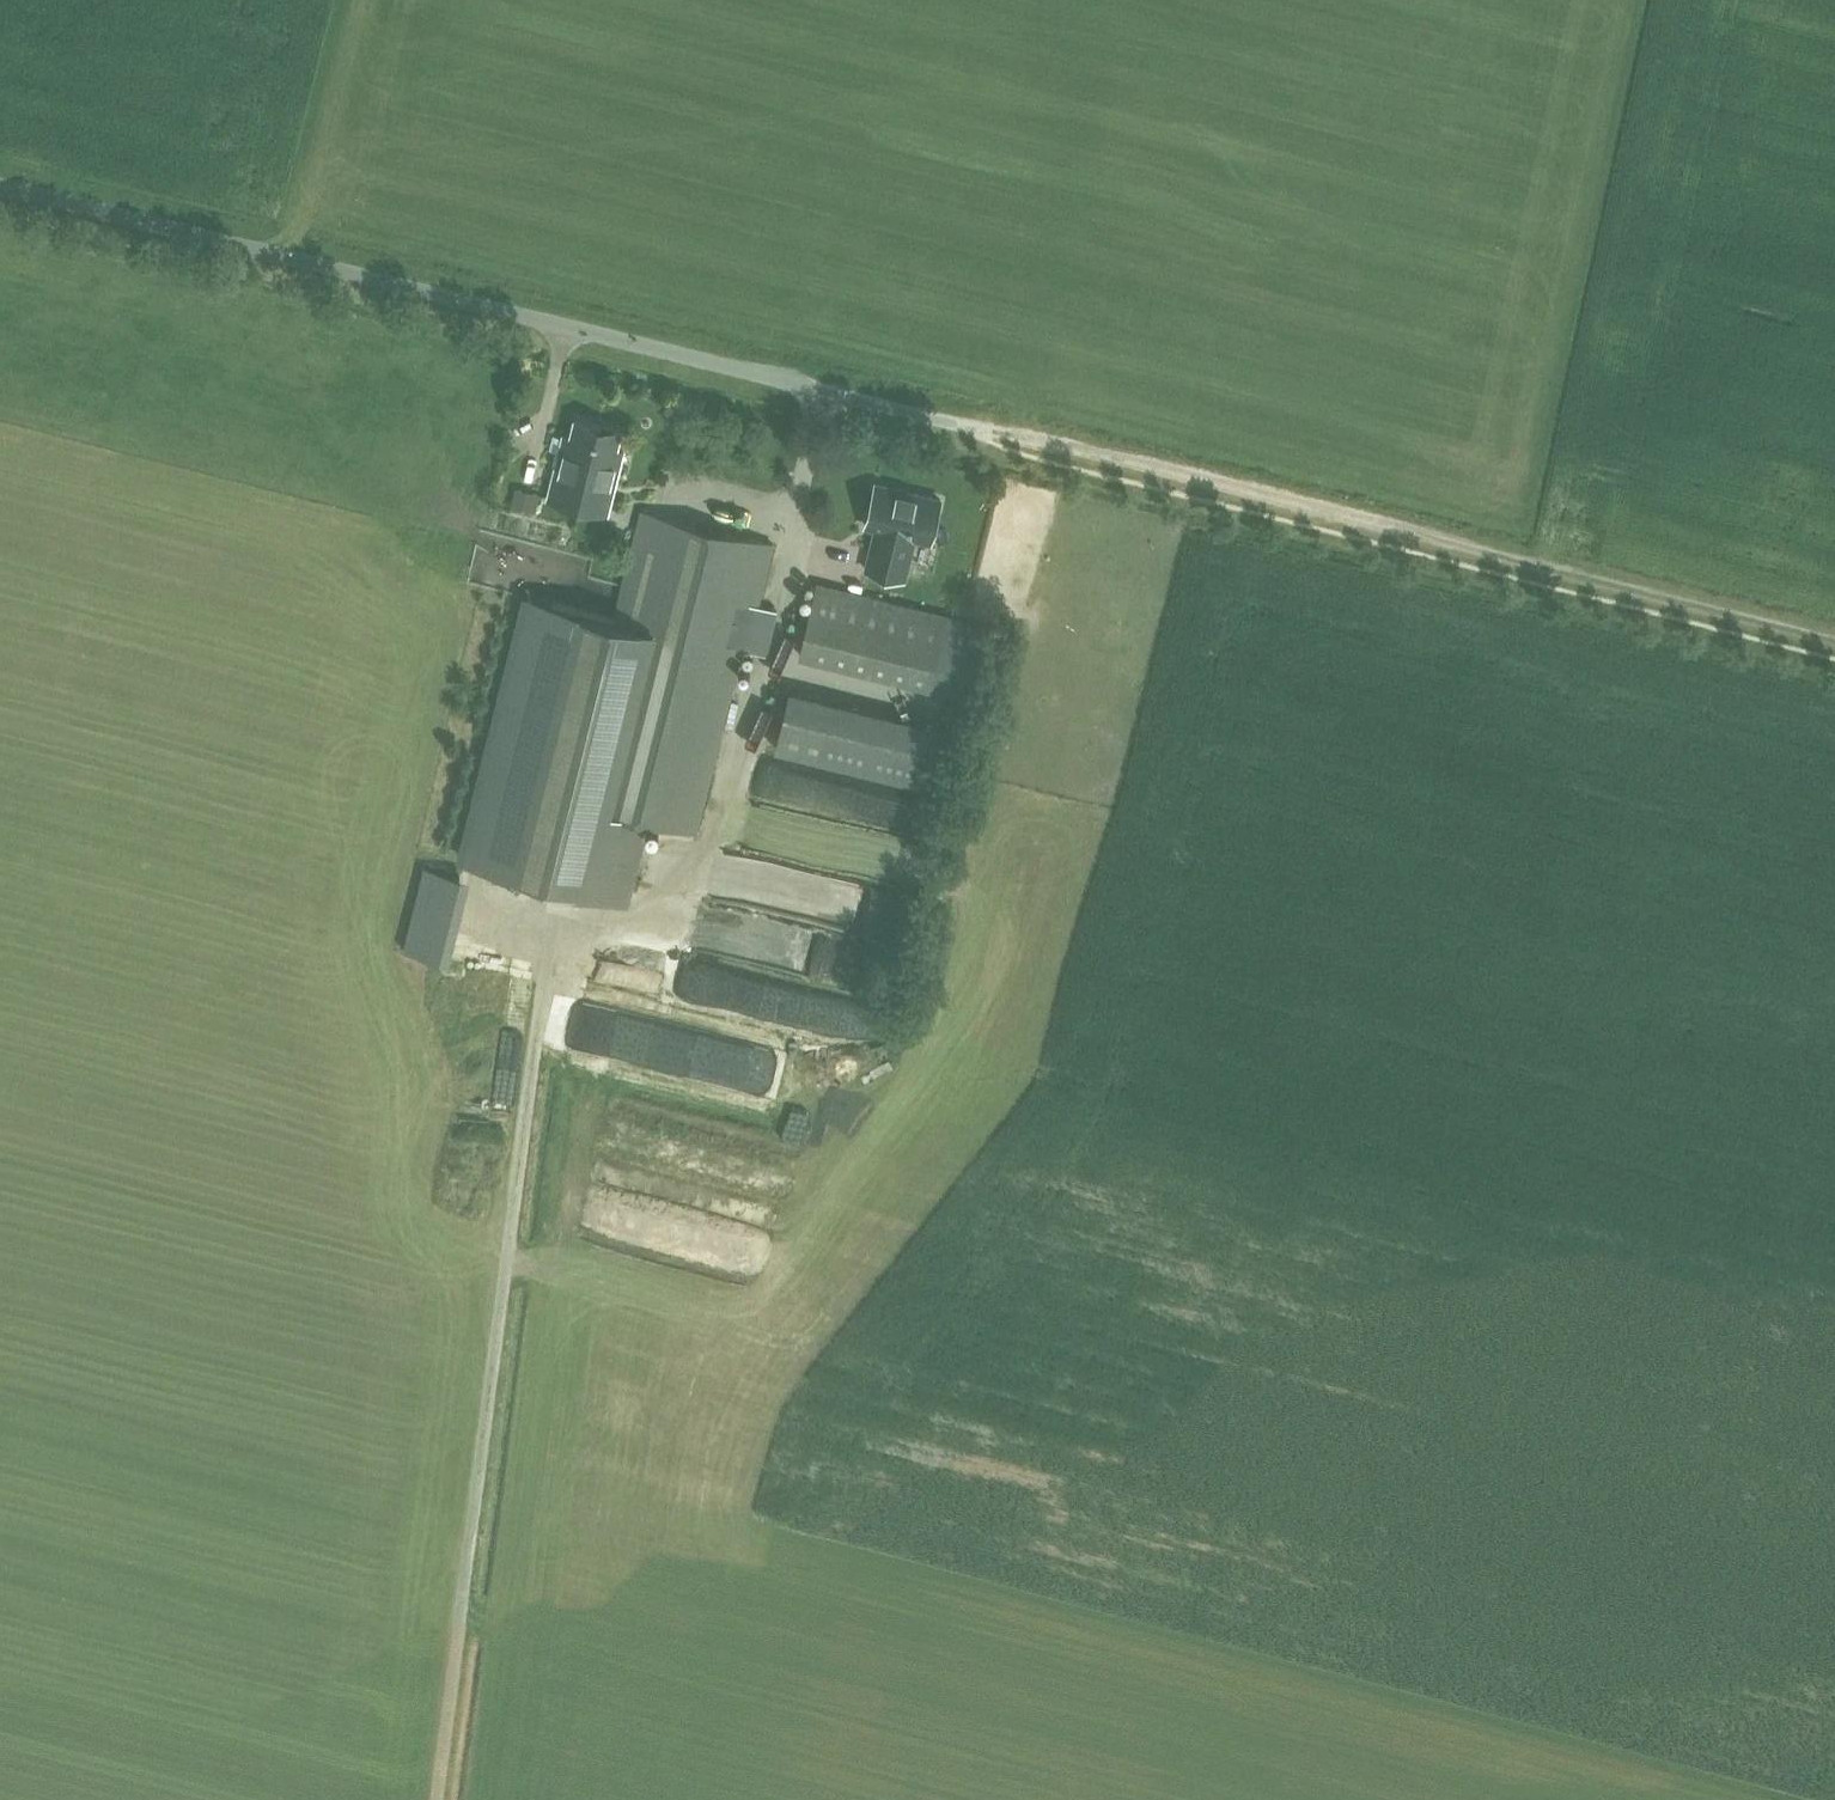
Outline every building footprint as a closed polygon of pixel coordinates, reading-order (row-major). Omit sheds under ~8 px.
[(613,461),(621,429),(576,418),(568,450),(561,448),(549,497),(608,511),(620,463),(613,461)] [(941,499),(876,483),(866,524),(878,527),(867,569),(904,578),(915,536),(931,540),(941,499)] [(627,899),(647,817),(697,830),(744,641),(767,647),(777,609),(758,604),(774,543),(643,510),(616,617),(530,596),(464,858),(627,899)] [(800,653),(972,696),(990,626),(818,584),(800,653)] [(936,726),(791,690),(777,747),(922,783),(936,726)] [(662,859),(680,862),(683,849),(665,845),(662,859)] [(429,859),(416,936),(446,941),(445,951),(453,952),(467,865),(429,859)]
